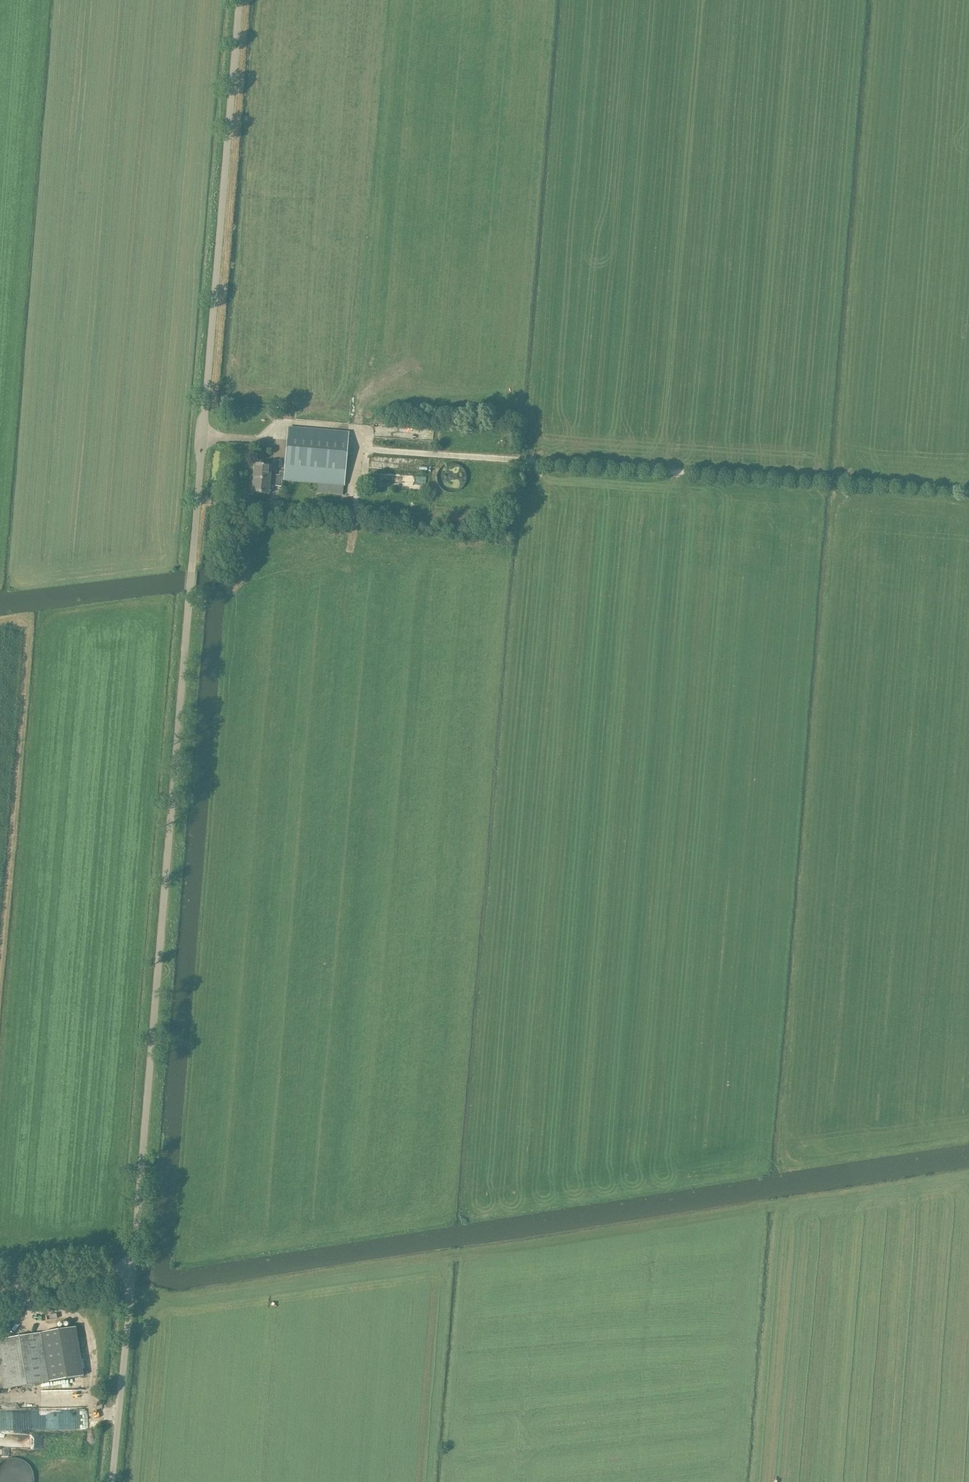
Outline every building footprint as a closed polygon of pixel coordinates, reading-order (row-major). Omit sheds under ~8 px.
[(288,428),(284,472),(283,480),(283,481),(327,484),(327,493),(343,495),(343,486),(344,486),(349,433),(288,428)] [(459,484),(464,469),(448,464),(443,479),(459,484)] [(284,472),(283,472),(279,472),(279,475),(270,475),(271,467),(254,465),(253,479),(281,482),(281,480),(282,480),(283,480),(284,472)] [(281,482),(253,479),(252,493),(269,494),(269,486),(281,487),(282,480),(281,480),(281,482)] [(4,1389),(84,1376),(76,1326),(0,1338),(0,1366),(4,1389)] [(6,1426),(85,1425),(84,1389),(43,1389),(43,1410),(6,1410),(6,1426)] [(34,1481),(34,1479),(34,1477),(34,1475),(34,1474),(33,1472),(32,1470),(32,1469),(31,1467),(30,1466),(29,1464),(27,1463),(26,1462),(24,1461),(23,1460),(21,1460),(19,1459),(18,1458),(16,1458),(14,1458),(12,1458),(11,1458),(9,1459),(7,1459),(6,1460),(4,1461),(2,1461),(1,1462),(0,1463),(0,1481),(34,1481)]
